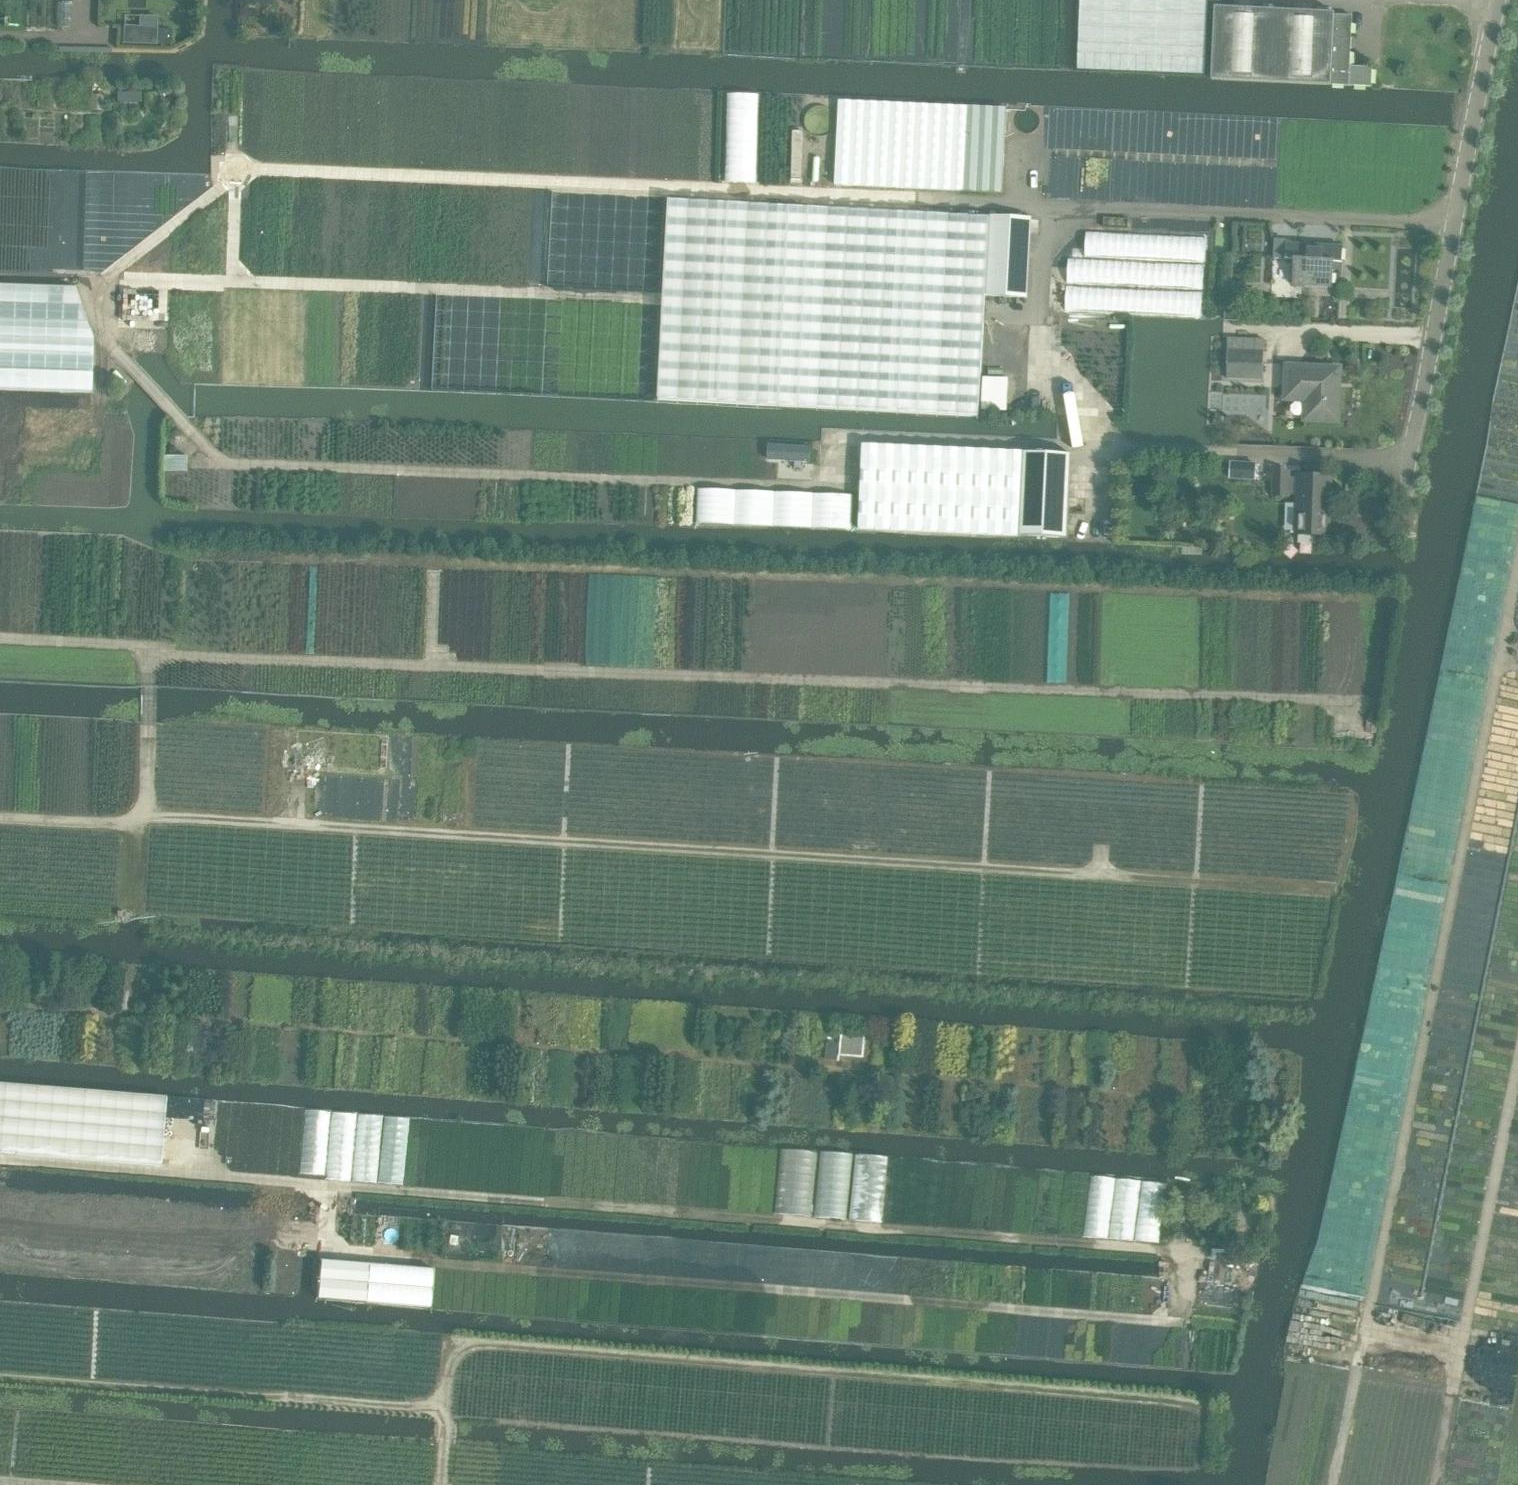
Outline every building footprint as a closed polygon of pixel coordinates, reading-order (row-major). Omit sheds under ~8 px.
[(1215,5),(1211,77),(1372,85),(1373,66),(1350,65),(1353,14),(1334,13),(1334,11),(1215,5)] [(123,27),(123,43),(140,44),(156,44),(157,17),(141,16),(140,27),(123,27)] [(140,93),(117,93),(117,104),(140,104),(140,93)] [(100,95),(91,95),(91,110),(100,110),(100,95)] [(838,100),(835,185),(964,190),(968,106),(838,100)] [(968,106),(964,190),(1002,192),(1006,110),(1006,108),(968,106)] [(663,308),(658,399),(778,405),(783,313),(789,206),(669,200),(663,308)] [(789,206),(778,405),(979,416),(985,296),(989,217),(789,206)] [(989,217),(985,296),(1027,298),(1031,218),(991,216),(991,217),(989,217)] [(1343,247),(1286,244),(1285,259),(1294,260),(1292,284),(1332,286),(1334,262),(1342,263),(1343,247)] [(93,338),(74,287),(0,284),(0,389),(91,392),(93,338)] [(1225,319),(1236,320),(1237,309),(1226,309),(1225,319)] [(1225,377),(1262,379),(1263,351),(1227,349),(1225,377)] [(1311,398),(1310,418),(1336,419),(1338,368),(1287,366),(1285,397),(1311,398)] [(862,444),(859,528),(1020,536),(1023,452),(862,444)] [(808,462),(810,463),(810,447),(809,447),(770,445),(769,461),(808,462)] [(1023,452),(1020,536),(1068,538),(1071,454),(1023,452)] [(1297,495),(1296,533),(1328,534),(1330,477),(1298,476),(1298,478),(1288,477),(1289,472),(1274,472),(1274,495),(1288,496),(1288,494),(1297,495)] [(828,1042),(827,1059),(839,1060),(839,1055),(862,1057),(864,1037),(831,1034),(831,1041),(841,1041),(841,1043),(828,1042)] [(160,1165),(166,1097),(0,1084),(0,1153),(160,1165)] [(167,1131),(197,1133),(199,1112),(200,1103),(169,1100),(167,1131)] [(320,1259),(317,1298),(430,1307),(433,1268),(320,1259)]
